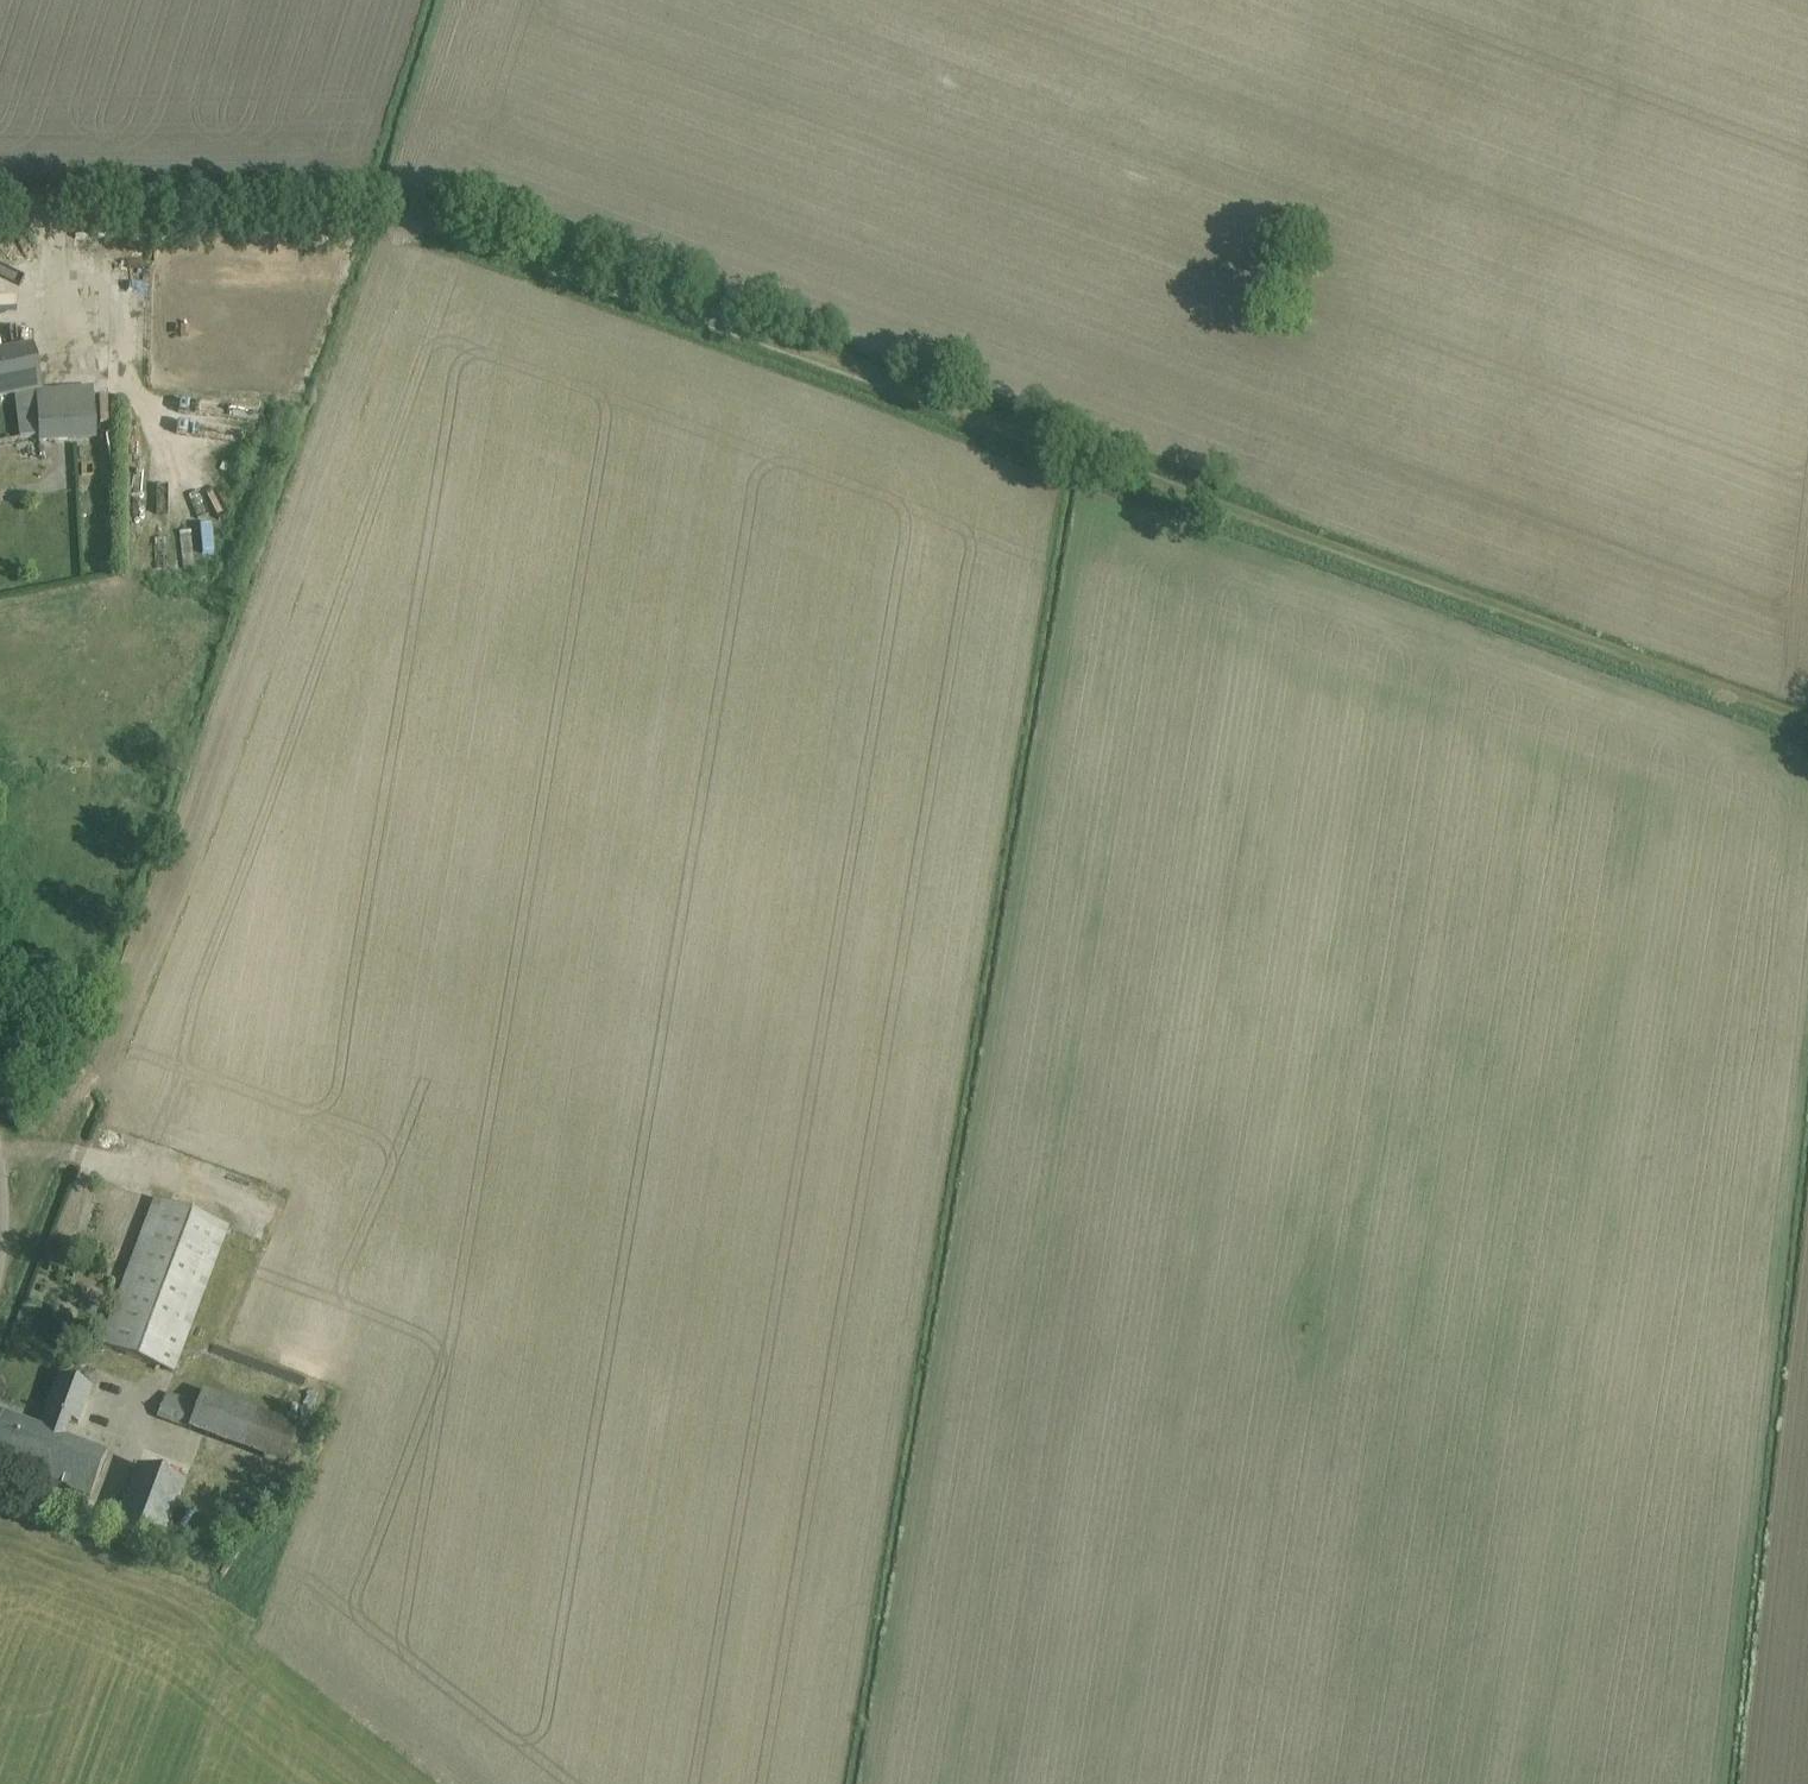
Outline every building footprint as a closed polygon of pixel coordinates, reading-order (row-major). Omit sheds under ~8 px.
[(32,347),(0,353),(0,408),(35,401),(33,391),(36,390),(40,389),(35,363),(46,360),(43,345),(32,347)] [(36,390),(39,442),(74,440),(71,388),(36,390)] [(0,439),(0,446),(1,459),(30,458),(29,438),(0,439)] [(99,1344),(122,1352),(173,1372),(228,1227),(155,1200),(99,1344)] [(9,1468),(89,1499),(106,1454),(71,1441),(91,1388),(58,1375),(38,1428),(4,1416),(0,1426),(0,1465),(9,1468)] [(198,1404),(179,1396),(167,1392),(156,1418),(283,1466),(298,1429),(203,1391),(198,1404)] [(113,1530),(159,1548),(184,1484),(137,1466),(113,1530)]
